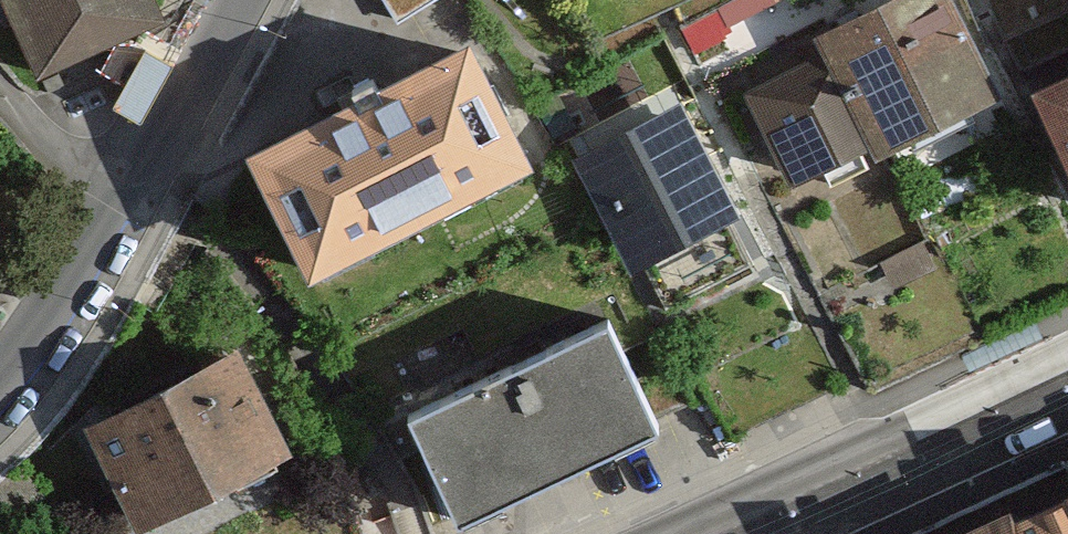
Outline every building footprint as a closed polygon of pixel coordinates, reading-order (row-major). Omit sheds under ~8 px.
[(42,84),(171,20),(160,0),(0,0),(0,29),(12,23),(42,84)] [(398,23),(438,0),(385,0),(398,23)] [(806,34),(814,54),(857,153),(992,96),(951,0),(886,0),(806,34)] [(814,54),(741,84),(783,184),(857,153),(814,54)] [(1067,172),(1067,55),(1024,76),(1067,172)] [(308,274),(517,178),(464,64),(255,160),(308,274)] [(681,105),(576,156),(633,273),(738,223),(681,105)] [(611,327),(406,423),(454,526),(660,431),(611,327)] [(81,425),(136,532),(285,455),(229,348),(81,425)] [(1011,507),(1022,533),(1067,533),(1067,480),(1011,507)] [(949,533),(1022,533),(1011,507),(949,533)]
